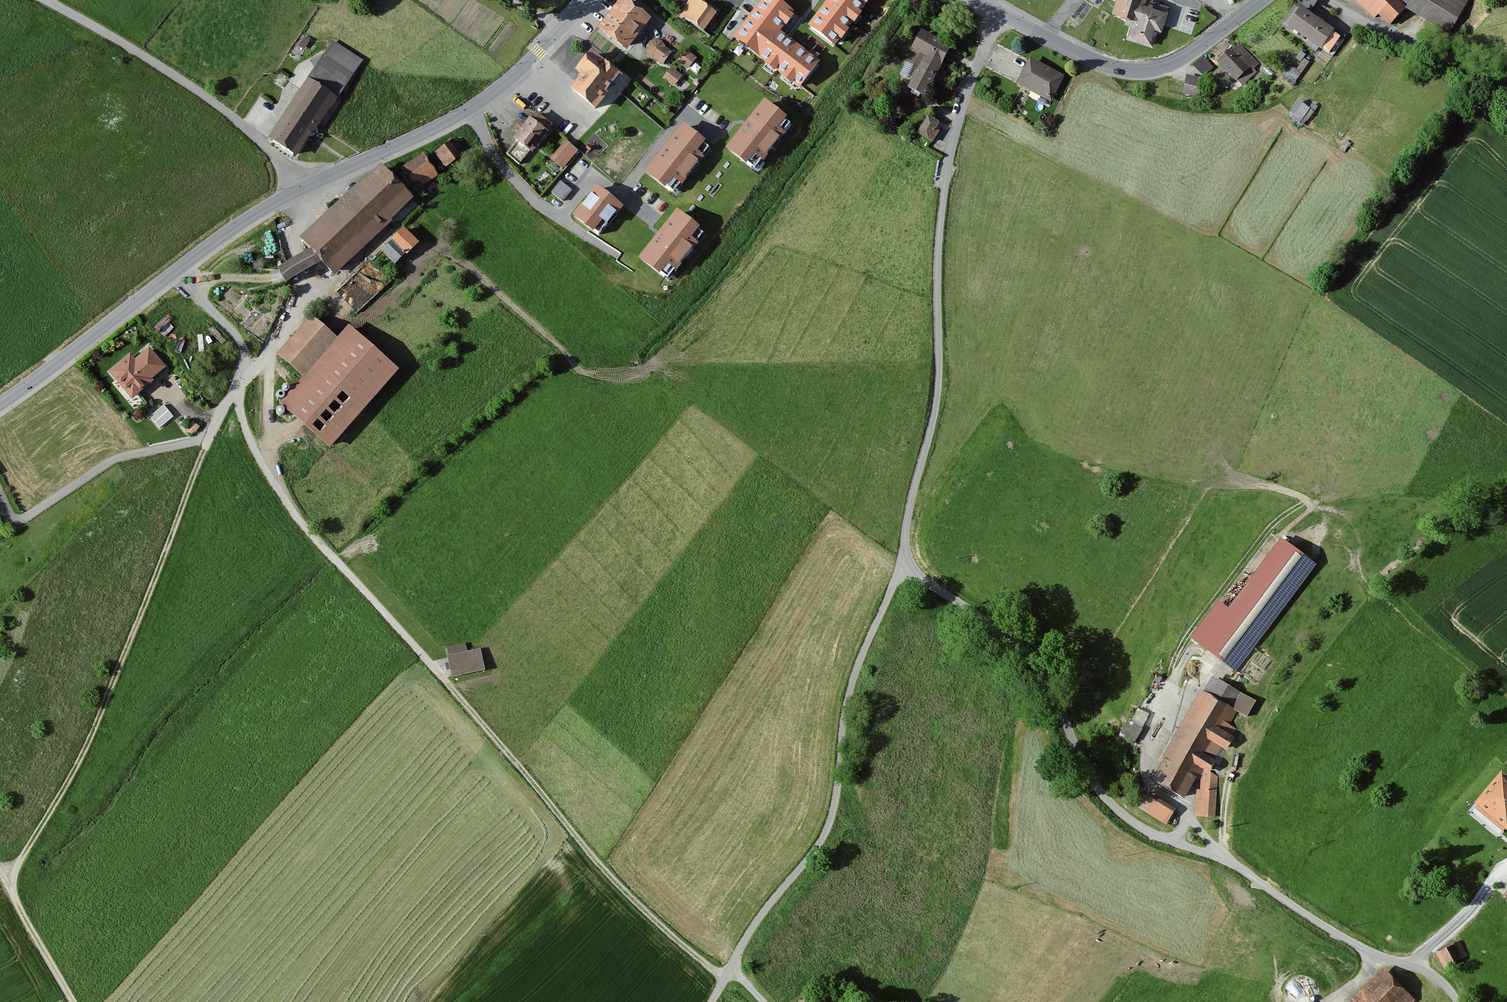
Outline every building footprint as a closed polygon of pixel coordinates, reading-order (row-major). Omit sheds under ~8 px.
[(623,0),(619,0),(597,29),(625,51),(650,21),(623,0)] [(694,0),(687,0),(677,16),(703,33),(716,15),(694,0)] [(778,0),(761,0),(732,39),(800,90),(820,63),(780,32),(795,13),(778,0)] [(808,27),(835,48),(872,0),(829,0),(808,27)] [(1133,17),(1138,2),(1147,5),(1148,0),(1114,0),(1111,11),(1133,17)] [(1375,20),(1376,18),(1390,28),(1404,11),(1446,32),(1466,0),(1348,0),(1375,20)] [(1133,17),(1127,38),(1155,46),(1165,10),(1147,5),(1138,2),(1133,17)] [(1332,33),(1300,10),(1287,27),(1319,50),(1332,33)] [(953,49),(921,32),(898,76),(909,82),(905,90),(926,101),(953,49)] [(334,41),(266,137),(296,157),(363,61),(334,41)] [(672,53),(658,42),(649,42),(644,48),(646,55),(662,67),(672,53)] [(1230,49),(1216,63),(1236,83),(1256,63),(1239,46),(1233,52),(1230,49)] [(695,59),(685,51),(677,62),(687,70),(695,59)] [(620,77),(589,54),(574,74),(579,77),(568,91),(595,111),(620,77)] [(1213,69),(1201,58),(1192,67),(1203,79),(1213,69)] [(1063,78),(1029,60),(1016,84),(1051,101),(1063,78)] [(1290,65),(1282,77),(1293,84),(1301,72),(1290,65)] [(682,77),(670,69),(662,80),(674,88),(682,77)] [(1197,79),(1184,77),(1182,95),(1195,96),(1197,79)] [(1288,112),(1305,124),(1317,106),(1300,95),(1288,112)] [(790,125),(764,104),(729,149),(755,169),(790,125)] [(516,142),(506,154),(516,162),(526,149),(531,153),(553,126),(537,114),(533,120),(529,117),(512,139),(516,142)] [(941,127),(926,119),(916,136),(930,145),(941,127)] [(708,149),(682,128),(647,173),(673,193),(708,149)] [(577,152),(565,141),(549,159),(561,170),(577,152)] [(449,144),(434,154),(444,169),(459,158),(449,144)] [(423,155),(401,169),(415,191),(438,177),(423,155)] [(412,202),(379,166),(299,239),(332,275),(412,202)] [(562,198),(572,186),(561,178),(551,190),(562,198)] [(620,207),(597,189),(575,217),(598,235),(620,207)] [(702,235),(677,214),(642,258),(667,279),(702,235)] [(392,241),(381,252),(394,265),(405,254),(392,241)] [(369,265),(350,285),(366,299),(385,279),(369,265)] [(336,340),(309,317),(276,356),(301,378),(277,406),(328,451),(398,371),(348,326),(336,340)] [(128,354),(107,372),(130,399),(165,370),(147,349),(134,360),(128,354)] [(164,402),(150,414),(161,427),(175,414),(164,402)] [(1272,533),(1190,641),(1234,674),(1316,566),(1272,533)] [(464,646),(446,649),(451,678),(483,672),(479,651),(465,653),(464,646)] [(1210,678),(1153,781),(1184,799),(1195,779),(1201,782),(1217,783),(1218,776),(1213,773),(1218,764),(1213,761),(1220,748),(1225,751),(1237,730),(1228,725),(1235,712),(1247,719),(1256,703),(1210,678)] [(1142,731),(1127,723),(1120,736),(1135,744),(1142,731)] [(1473,805),(1506,835),(1506,775),(1502,771),(1473,805)] [(1195,791),(1194,819),(1216,820),(1217,783),(1201,782),(1200,791),(1195,791)] [(1176,810),(1147,794),(1137,812),(1166,828),(1176,810)] [(1458,943),(1436,954),(1443,969),(1465,958),(1458,943)] [(1383,971),(1352,1001),(1415,1001),(1383,971)]
